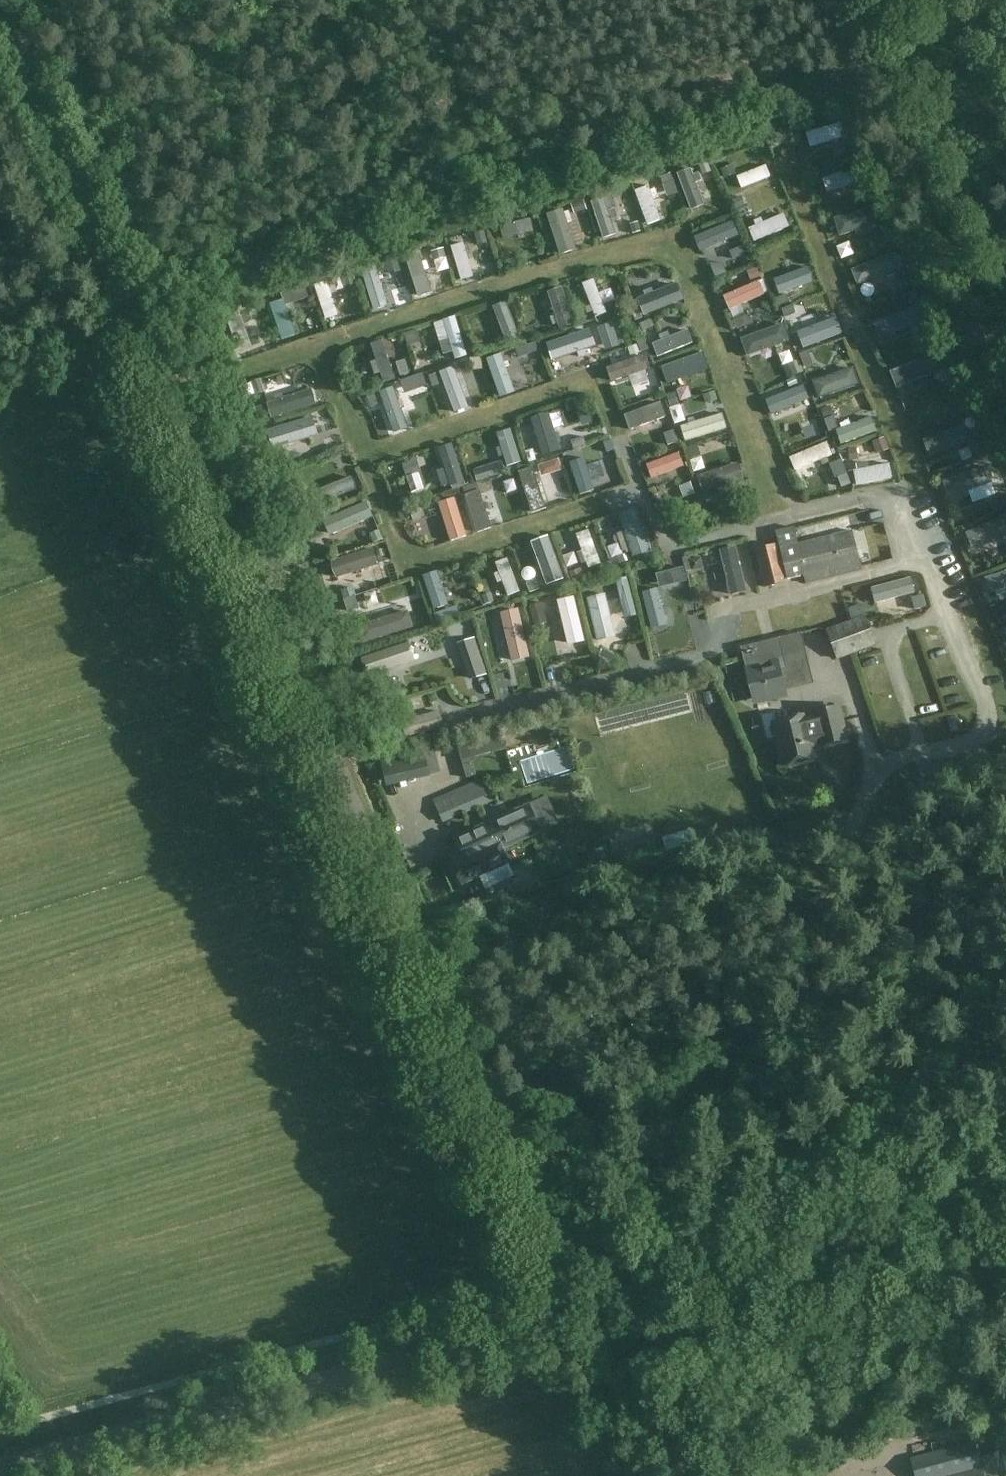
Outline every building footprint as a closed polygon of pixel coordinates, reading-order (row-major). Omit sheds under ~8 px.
[(806,132),(811,147),(846,136),(842,122),(806,132)] [(736,176),(741,188),(770,177),(766,165),(736,176)] [(858,166),(823,178),(828,192),(862,180),(858,166)] [(705,205),(691,167),(677,173),(690,210),(705,205)] [(619,184),(605,188),(609,202),(623,198),(619,184)] [(661,220),(648,185),(634,190),(647,226),(661,220)] [(603,239),(616,234),(604,197),(590,201),(603,239)] [(840,236),(885,223),(880,205),(835,218),(840,236)] [(547,213),(560,255),(577,249),(564,208),(547,213)] [(789,227),(784,214),(749,228),(754,241),(789,227)] [(503,239),(534,231),(531,218),(500,226),(503,239)] [(733,220),(695,236),(701,252),(740,235),(733,220)] [(460,280),(473,277),(463,242),(450,246),(460,280)] [(895,252),(852,270),(859,285),(902,268),(895,252)] [(419,293),(431,289),(419,253),(407,257),(419,293)] [(774,279),(780,294),(815,281),(809,267),(774,279)] [(374,307),(386,304),(378,275),(366,279),(374,307)] [(594,279),(582,284),(595,318),(607,313),(594,279)] [(760,280),(724,295),(730,310),(766,295),(760,280)] [(314,285),(325,320),(338,315),(327,281),(314,285)] [(681,299),(676,286),(640,300),(646,313),(681,299)] [(548,292),(560,329),(575,324),(563,287),(548,292)] [(283,299),(269,303),(282,340),(296,335),(283,299)] [(522,337),(508,301),(494,306),(508,343),(522,337)] [(305,302),(292,307),(296,319),(309,314),(305,302)] [(877,327),(882,341),(925,324),(920,310),(877,327)] [(238,351),(252,346),(239,311),(225,317),(238,351)] [(445,320),(457,360),(469,356),(457,317),(445,320)] [(748,356),(791,341),(784,323),(741,338),(748,356)] [(589,329),(548,343),(553,359),(594,345),(589,329)] [(689,329),(653,343),(658,357),(694,343),(689,329)] [(826,348),(837,343),(832,329),(821,333),(826,348)] [(932,370),(941,366),(929,339),(875,365),(879,374),(924,354),(932,370)] [(386,384),(398,380),(384,341),(372,345),(386,384)] [(607,367),(612,382),(649,369),(644,355),(607,367)] [(469,407),(454,366),(439,372),(454,413),(469,407)] [(855,367),(813,381),(820,399),(861,384),(855,367)] [(713,389),(709,375),(666,388),(671,402),(713,389)] [(945,379),(907,388),(909,400),(947,391),(945,379)] [(805,384),(767,399),(772,412),(810,396),(805,384)] [(394,433),(408,428),(394,386),(379,392),(394,433)] [(310,388),(266,403),(271,419),(316,405),(310,388)] [(916,403),(921,414),(957,400),(952,389),(916,403)] [(674,408),(678,421),(710,412),(706,399),(674,408)] [(667,417),(661,401),(624,415),(630,431),(667,417)] [(289,425),(305,421),(303,411),(287,415),(289,425)] [(715,412),(683,422),(687,433),(719,423),(715,412)] [(560,450),(549,413),(533,418),(544,455),(560,450)] [(878,431),(873,417),(836,430),(842,445),(878,431)] [(924,440),(930,457),(971,442),(965,425),(924,440)] [(291,433),(294,445),(314,441),(311,428),(291,433)] [(496,433),(507,467),(522,462),(511,428),(496,433)] [(828,442),(790,458),(796,471),(833,455),(828,442)] [(452,443),(438,448),(451,487),(465,482),(452,443)] [(601,487),(589,453),(575,458),(588,492),(601,487)] [(646,465),(650,477),(684,464),(680,453),(646,465)] [(704,495),(745,482),(739,463),(698,476),(704,495)] [(890,463),(854,471),(857,485),(893,478),(890,463)] [(950,498),(994,483),(988,465),(944,481),(950,498)] [(547,509),(533,467),(518,472),(533,514),(547,509)] [(351,476),(316,491),(321,504),(357,490),(351,476)] [(467,537),(455,498),(438,503),(451,542),(467,537)] [(329,536),(373,517),(367,502),(323,521),(329,536)] [(652,552),(637,508),(619,514),(634,558),(652,552)] [(973,549),(1005,535),(1005,516),(967,533),(973,549)] [(793,527),(775,532),(778,544),(777,544),(785,579),(804,574),(806,582),(860,568),(860,567),(851,530),(830,535),(797,543),(793,527)] [(588,569),(601,564),(589,530),(576,535),(588,569)] [(611,531),(597,535),(601,548),(615,543),(611,531)] [(536,542),(551,583),(563,579),(548,537),(536,542)] [(693,549),(697,562),(711,557),(707,544),(693,549)] [(786,582),(785,579),(777,544),(755,550),(765,588),(786,582)] [(747,593),(736,547),(720,550),(730,596),(747,593)] [(863,562),(883,557),(881,548),(860,553),(863,562)] [(520,591),(507,558),(495,563),(508,596),(520,591)] [(414,572),(425,598),(438,592),(428,566),(414,572)] [(379,570),(340,582),(345,596),(383,584),(379,570)] [(987,579),(991,591),(1005,585),(1005,573),(987,579)] [(872,588),(876,604),(916,594),(912,578),(872,588)] [(606,594),(587,598),(597,642),(616,637),(606,594)] [(568,646),(585,642),(574,597),(557,601),(568,646)] [(370,621),(375,635),(417,622),(413,608),(370,621)] [(837,659),(876,645),(865,615),(826,630),(837,659)] [(636,630),(617,631),(618,655),(637,654),(636,630)] [(741,647),(747,673),(754,705),(787,697),(785,690),(813,683),(801,633),(741,647)] [(376,668),(418,662),(415,641),(373,647),(376,668)] [(715,654),(724,691),(742,687),(732,649),(715,654)] [(813,714),(805,716),(804,714),(771,721),(782,767),(815,759),(812,746),(820,744),(820,747),(849,740),(840,705),(812,712),(813,714)] [(445,728),(440,711),(401,722),(405,739),(445,728)] [(415,738),(380,751),(386,768),(421,756),(415,738)] [(462,746),(449,748),(451,763),(464,761),(462,746)] [(478,783),(434,803),(442,823),(487,803),(478,783)] [(459,853),(450,857),(461,884),(509,863),(502,848),(540,832),(530,807),(454,841),(459,853)] [(528,840),(511,845),(515,858),(532,852),(528,840)] [(912,1460),(917,1475),(984,1475),(975,1443),(912,1460)]
